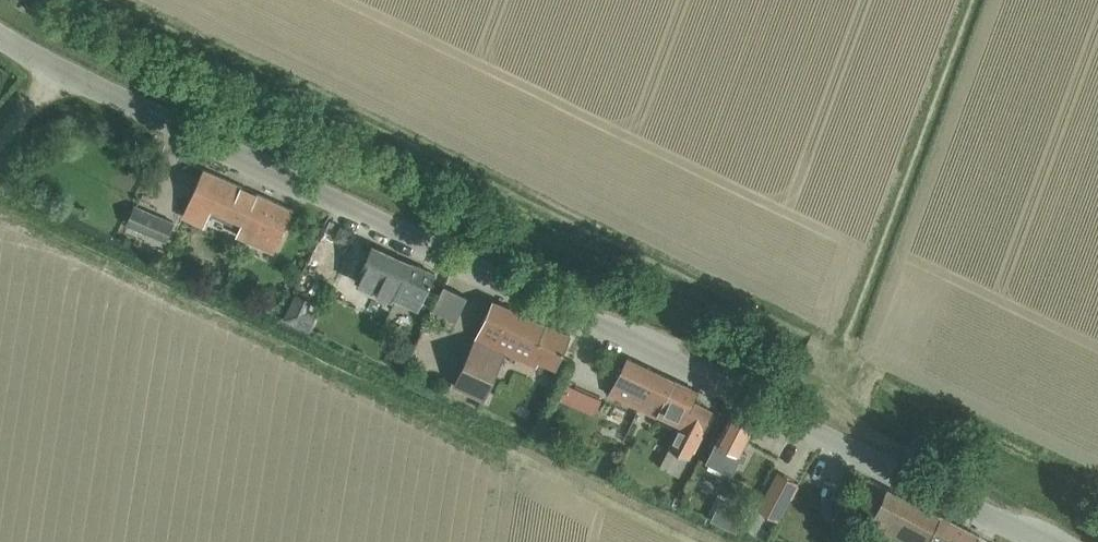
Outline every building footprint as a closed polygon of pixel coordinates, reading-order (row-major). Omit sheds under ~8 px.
[(205,168),(183,216),(205,226),(213,207),(243,221),(237,234),(276,251),(295,209),(205,168)] [(128,224),(166,240),(174,221),(136,205),(128,224)] [(339,229),(336,237),(347,243),(351,234),(352,231),(341,226),(339,229)] [(319,238),(314,250),(326,256),(332,244),(319,238)] [(373,244),(357,280),(389,295),(420,309),(437,274),(373,244)] [(445,286),(435,309),(458,320),(469,296),(445,286)] [(285,315),(284,318),(310,331),(311,328),(318,313),(309,308),(312,302),(313,300),(310,299),(296,292),(285,315)] [(455,385),(459,387),(484,398),(491,385),(507,352),(553,374),(571,335),(496,299),(455,385)] [(660,414),(681,424),(670,446),(690,456),(712,410),(693,400),(698,390),(630,357),(611,395),(658,418),(660,414)] [(636,416),(611,404),(603,420),(628,432),(636,416)] [(732,469),(756,424),(733,412),(709,457),(732,469)] [(550,426),(546,437),(556,441),(561,431),(550,426)] [(779,471),(760,508),(779,519),(799,482),(779,471)] [(980,535),(871,479),(858,504),(876,513),(869,525),(902,541),(977,541),(980,535)] [(737,507),(729,525),(737,529),(746,512),(737,507)]
